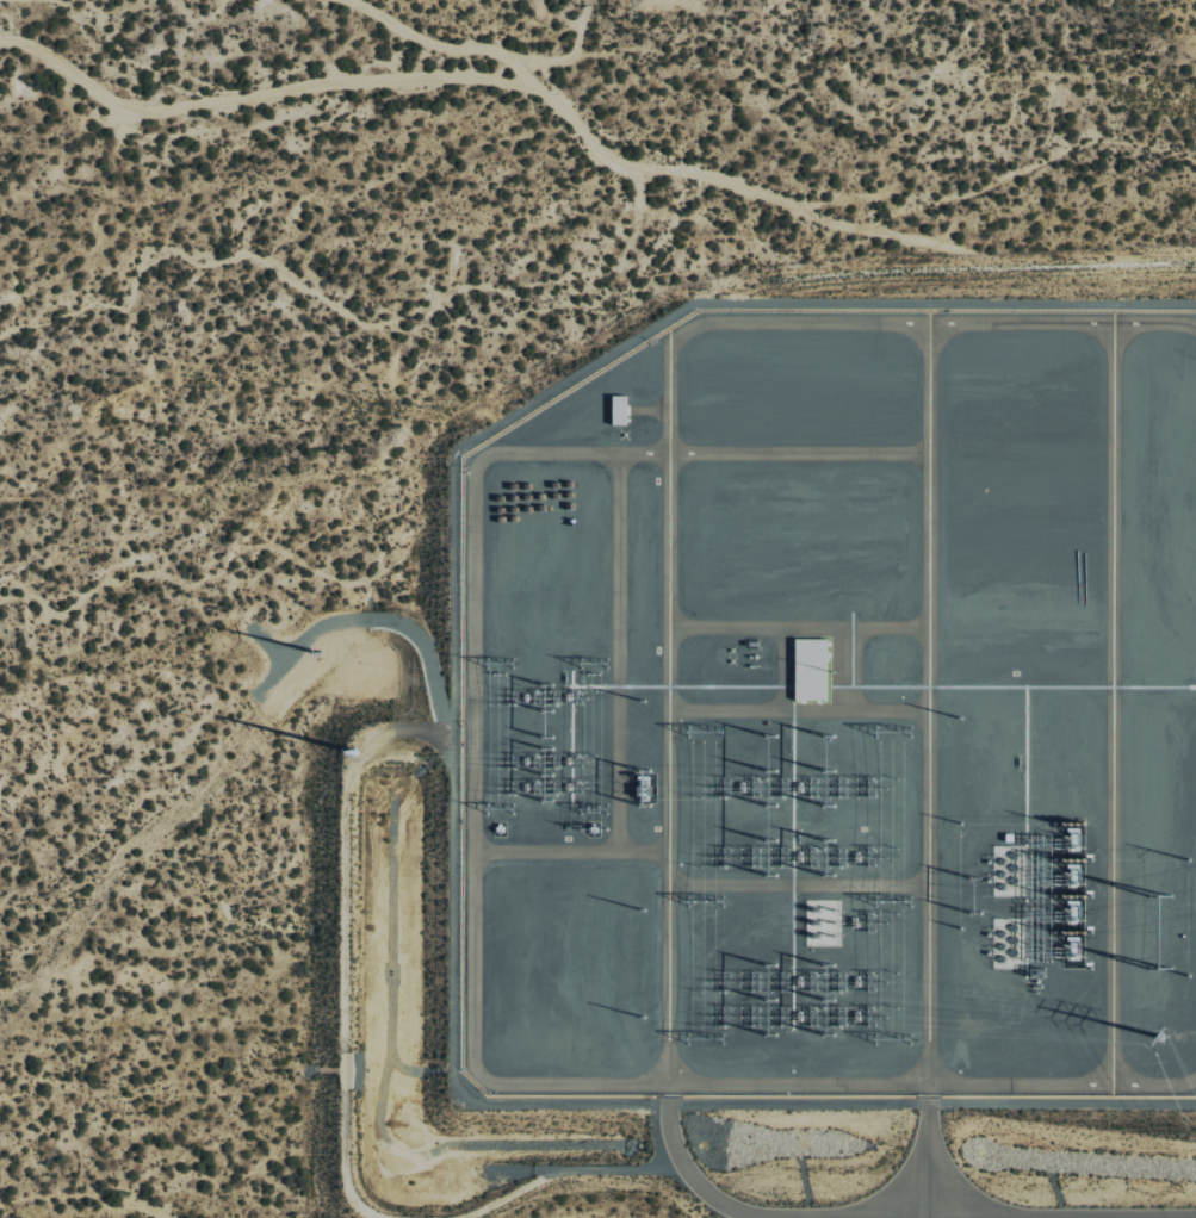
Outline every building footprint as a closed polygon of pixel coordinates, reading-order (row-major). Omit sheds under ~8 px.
[(609,425),(624,425),(625,396),(610,396),(609,425)]
